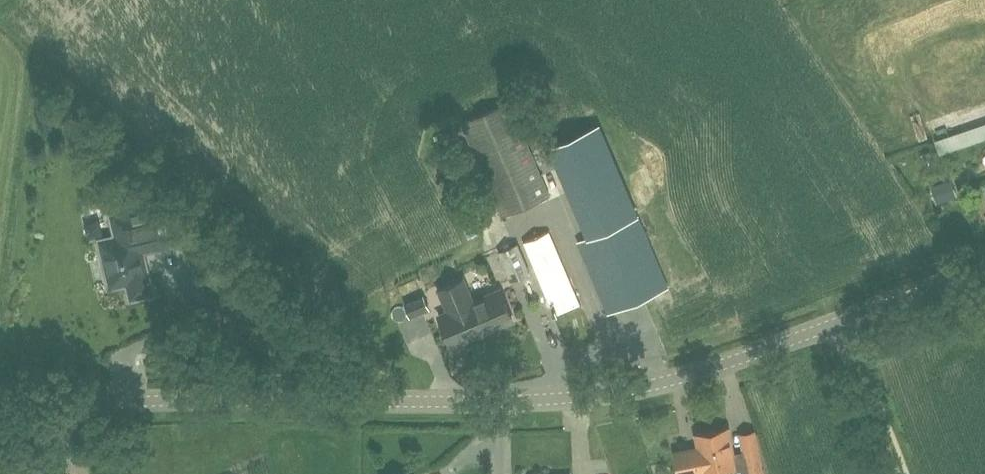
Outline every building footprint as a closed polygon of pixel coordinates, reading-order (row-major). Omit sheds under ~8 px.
[(501,217),(551,195),(510,101),(461,123),(501,217)] [(117,237),(100,241),(111,286),(128,282),(131,298),(151,293),(139,246),(172,238),(163,204),(112,216),(117,237)] [(609,312),(667,287),(637,216),(579,241),(609,312)] [(555,318),(581,307),(550,233),(523,244),(555,318)] [(516,245),(498,253),(509,280),(528,272),(516,245)] [(466,306),(479,334),(513,319),(501,290),(472,303),(462,281),(451,285),(461,308),(466,306)] [(453,346),(479,334),(466,306),(461,308),(451,285),(440,290),(450,312),(440,316),(453,346)] [(409,314),(428,306),(423,295),(404,304),(409,314)] [(431,320),(416,322),(417,337),(432,336),(431,320)] [(674,452),(679,473),(685,473),(703,471),(703,473),(716,471),(716,473),(763,473),(759,452),(733,457),(727,428),(695,434),(698,447),(674,452)]
